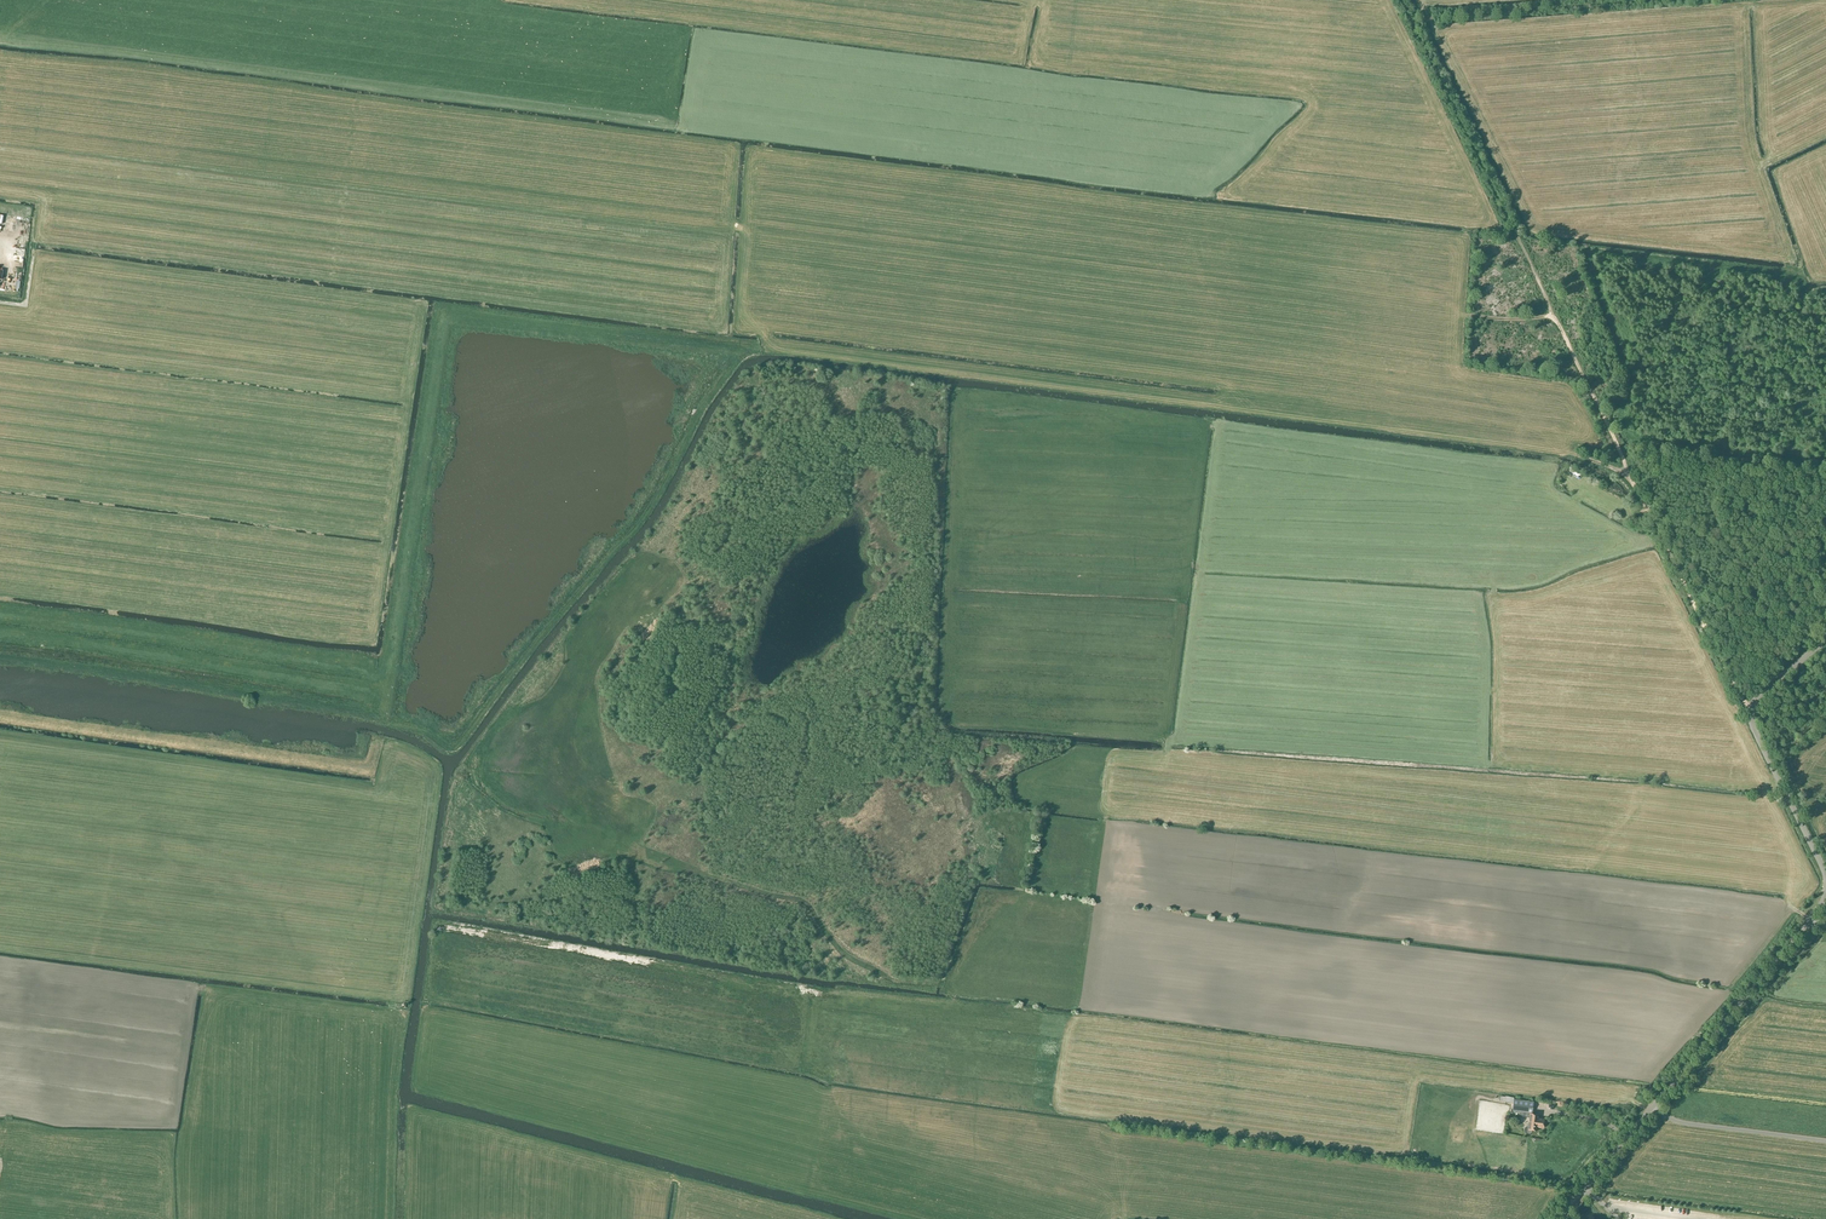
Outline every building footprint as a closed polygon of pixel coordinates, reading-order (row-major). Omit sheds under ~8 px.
[(1513,1103),(1512,1111),(1530,1114),(1530,1113),(1532,1113),(1534,1102),(1514,1099),(1514,1098),(1500,1096),(1499,1101),(1513,1103)] [(1539,1114),(1532,1113),(1530,1113),(1530,1114),(1529,1126),(1527,1126),(1526,1126),(1525,1127),(1524,1128),(1524,1130),(1524,1131),(1525,1133),(1526,1133),(1527,1134),(1528,1134),(1530,1134),(1531,1133),(1532,1132),(1532,1130),(1537,1131),(1537,1128),(1544,1128),(1545,1119),(1539,1118),(1539,1114)]
